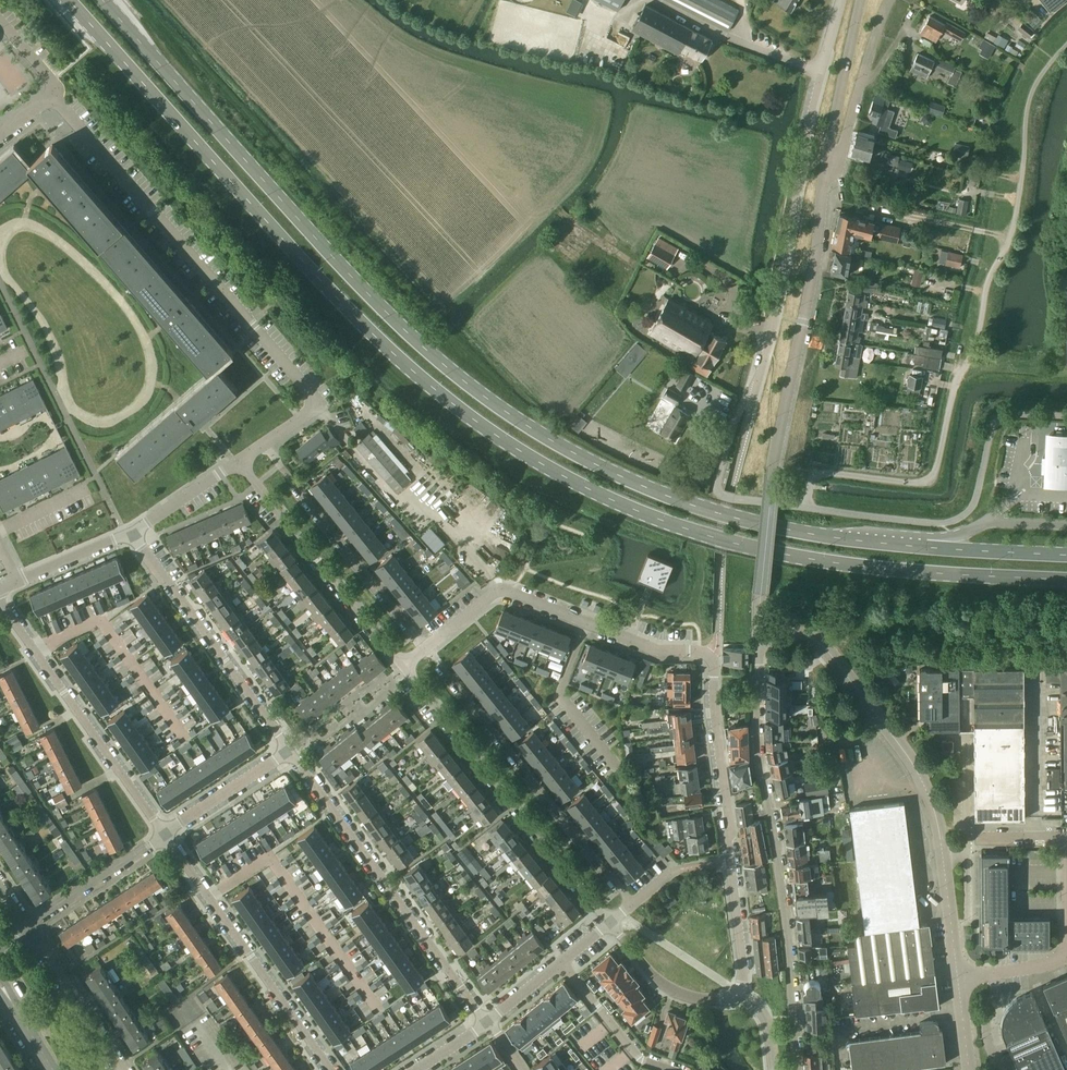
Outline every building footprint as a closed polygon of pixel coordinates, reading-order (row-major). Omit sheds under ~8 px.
[(618,9),(623,0),(599,0),(618,9)] [(720,0),(667,0),(727,31),(738,9),(720,0)] [(797,0),(774,0),(791,10),(797,0)] [(1049,13),(1065,0),(1039,0),(1049,13)] [(712,40),(645,5),(632,29),(678,53),(681,48),(682,49),(681,51),(686,53),(687,52),(693,55),(692,57),(697,59),(697,57),(702,60),(712,40)] [(965,32),(951,25),(950,27),(930,16),(921,33),(936,41),(942,30),(961,40),(965,32)] [(1033,30),(1022,22),(1018,28),(1028,36),(1033,30)] [(984,39),(979,47),(991,54),(995,46),(984,39)] [(927,78),(932,66),(951,75),(948,82),(955,85),(961,71),(954,68),(955,67),(940,61),(939,63),(918,54),(913,64),(914,65),(911,71),(927,78)] [(653,75),(649,81),(659,86),(662,80),(653,75)] [(887,127),(893,111),(886,109),(889,100),(876,96),(874,102),(873,101),(869,113),(874,114),(871,122),(879,125),(877,131),(893,137),(896,130),(887,127)] [(942,114),(945,106),(934,103),(932,111),(937,113),(938,113),(942,114)] [(923,116),(922,119),(923,123),(927,124),(930,122),(931,118),(929,115),(926,114),(923,116)] [(872,147),(874,135),(857,131),(854,143),(872,147)] [(869,159),(872,147),(854,143),(851,155),(869,159)] [(968,155),(970,146),(956,143),(954,152),(968,155)] [(185,296),(182,299),(78,179),(81,177),(52,144),(28,165),(13,148),(0,159),(0,198),(32,170),(62,205),(65,202),(75,214),(72,217),(84,231),(87,228),(96,237),(92,240),(105,254),(108,251),(116,261),(113,264),(125,278),(129,275),(137,285),(134,288),(146,302),(149,299),(158,308),(154,311),(204,369),(210,375),(116,456),(132,475),(138,470),(141,473),(154,461),(152,458),(161,449),(164,453),(178,441),(175,437),(185,429),(188,432),(237,389),(216,365),(232,351),(185,296)] [(897,164),(899,155),(882,151),(880,160),(897,164)] [(965,214),(967,207),(958,205),(956,211),(965,214)] [(878,237),(881,225),(873,223),(873,221),(839,213),(836,230),(853,233),(853,232),(878,237)] [(849,249),(853,233),(836,230),(832,245),(849,249)] [(666,267),(677,248),(658,237),(647,256),(666,267)] [(961,267),(964,253),(949,250),(946,264),(961,267)] [(847,275),(851,255),(834,252),(830,272),(847,275)] [(913,276),(911,284),(919,286),(921,278),(913,276)] [(864,299),(865,293),(849,290),(846,302),(863,306),(866,306),(867,299),(864,299)] [(294,301),(288,293),(286,292),(281,296),(289,305),(294,301)] [(708,330),(712,323),(668,298),(650,332),(686,353),(693,357),(708,330)] [(862,312),(863,306),(846,302),(844,315),(863,319),(866,320),(868,313),(862,312)] [(861,331),(863,319),(844,315),(842,327),(859,331),(861,331)] [(931,325),(944,328),(946,319),(933,317),(931,325)] [(920,324),(919,329),(925,330),(924,337),(930,338),(932,331),(937,332),(938,328),(926,325),(920,324)] [(893,331),(894,328),(877,325),(876,331),(897,334),(898,332),(893,331)] [(858,336),(859,331),(842,327),(839,339),(859,343),(860,336),(858,336)] [(695,358),(690,366),(707,376),(726,340),(708,330),(693,357),(695,358)] [(839,339),(837,352),(854,355),(860,356),(862,344),(859,343),(839,339)] [(637,343),(623,359),(632,368),(647,351),(637,343)] [(837,352),(835,365),(841,366),(840,374),(856,377),(860,356),(854,355),(837,352)] [(908,353),(907,363),(922,366),(922,367),(939,369),(941,358),(908,353)] [(685,390),(694,373),(685,368),(676,385),(685,390)] [(908,385),(907,392),(920,394),(921,387),(923,377),(910,374),(908,385)] [(47,407),(33,378),(24,383),(25,384),(18,387),(30,412),(37,408),(38,411),(47,407)] [(30,412),(18,387),(10,391),(10,390),(2,394),(16,422),(24,418),(22,415),(30,412)] [(681,396),(667,388),(663,395),(677,404),(681,396)] [(2,394),(0,395),(0,426),(6,423),(8,426),(16,422),(2,394)] [(674,440),(689,414),(675,406),(660,432),(674,440)] [(361,421),(353,428),(359,436),(368,429),(361,421)] [(307,462),(330,443),(333,447),(339,441),(329,429),(323,434),(320,430),(296,449),(307,462)] [(1042,472),(1046,472),(1046,484),(1047,484),(1066,485),(1066,436),(1062,436),(1062,431),(1057,431),(1056,436),(1049,436),(1048,457),(1043,457),(1042,472)] [(408,469),(376,432),(372,436),(369,433),(355,445),(396,491),(409,480),(403,473),(408,469)] [(80,474),(66,446),(57,450),(59,453),(52,456),(64,480),(71,477),(71,478),(80,474)] [(64,480),(52,456),(45,460),(43,457),(35,461),(49,489),(57,485),(57,484),(64,480)] [(337,457),(333,461),(339,467),(344,463),(337,457)] [(49,489),(35,461),(34,461),(35,464),(29,467),(28,464),(20,468),(34,497),(42,493),(41,491),(48,488),(49,489)] [(34,497),(20,468),(12,472),(13,475),(6,479),(18,503),(25,500),(26,501),(34,497)] [(318,495),(334,483),(326,473),(311,486),(318,495)] [(6,479),(0,482),(0,506),(3,512),(11,508),(11,507),(18,503),(6,479)] [(326,505),(341,492),(334,483),(318,495),(326,505)] [(333,514),(348,501),(341,492),(326,505),(333,514)] [(340,523),(356,511),(348,501),(333,514),(340,523)] [(251,522),(243,503),(232,507),(240,525),(246,523),(246,524),(251,522)] [(240,525),(232,507),(221,512),(229,532),(234,530),(233,528),(240,525)] [(348,532),(363,520),(356,511),(340,523),(348,532)] [(229,532),(221,512),(210,517),(218,535),(224,532),(225,534),(229,532)] [(218,535),(210,517),(199,521),(208,541),(212,539),(211,537),(218,535)] [(355,541),(371,529),(363,520),(348,532),(355,541)] [(208,541),(199,521),(188,526),(196,544),(202,541),(203,543),(208,541)] [(196,544),(188,526),(178,531),(186,550),(191,548),(190,547),(196,544)] [(430,527),(421,536),(435,552),(445,543),(430,527)] [(362,550),(378,538),(371,529),(355,541),(362,550)] [(266,551),(280,539),(273,530),(256,543),(260,548),(262,546),(266,551)] [(186,550),(178,531),(166,535),(174,554),(181,551),(181,552),(186,550)] [(255,544),(249,537),(246,540),(251,547),(255,544)] [(386,548),(378,538),(362,550),(370,560),(386,548)] [(271,562),(288,548),(280,539),(266,551),(269,556),(267,557),(271,562)] [(281,569),(295,558),(288,548),(271,562),(274,566),(276,564),(281,569)] [(648,553),(637,578),(663,589),(673,563),(648,553)] [(384,577),(400,564),(392,554),(376,567),(384,577)] [(240,556),(236,559),(239,564),(243,568),(247,565),(244,560),(240,556)] [(117,557),(105,562),(114,581),(125,576),(117,557)] [(288,578),(305,565),(301,561),(299,563),(295,558),(281,569),(288,578)] [(114,581),(105,562),(95,566),(103,585),(114,581)] [(407,573),(400,564),(384,577),(391,586),(407,573)] [(308,577),(310,576),(306,570),(308,569),(305,565),(288,578),(295,587),(295,588),(308,577)] [(95,566),(84,571),(92,590),(103,585),(95,566)] [(253,571),(248,575),(251,578),(256,575),(260,571),(257,567),(253,571)] [(194,592),(211,579),(204,569),(189,580),(193,586),(191,588),(194,592)] [(92,590),(84,571),(73,576),(82,595),(92,590)] [(256,575),(251,578),(254,582),(259,578),(263,575),(260,571),(256,575)] [(398,595),(414,582),(407,573),(391,586),(398,595)] [(82,595),(73,576),(63,580),(71,599),(82,595)] [(300,600),(316,587),(308,577),(295,588),(295,587),(294,588),(298,594),(296,596),(300,600)] [(205,599),(218,588),(211,579),(194,592),(197,596),(199,594),(203,600),(205,599)] [(71,599),(63,580),(52,585),(60,604),(71,599)] [(422,591),(414,582),(398,595),(406,604),(422,591)] [(60,604),(52,585),(41,590),(50,609),(60,604)] [(211,608),(229,595),(226,591),(224,592),(219,587),(218,588),(205,599),(211,608)] [(309,607),(323,595),(316,587),(300,600),(303,604),(305,603),(309,607)] [(50,609),(41,590),(30,595),(38,614),(50,609)] [(413,613),(429,600),(422,591),(406,604),(413,613)] [(137,615),(154,603),(147,593),(130,605),(137,615)] [(218,618),(234,606),(230,601),(232,600),(229,595),(211,608),(218,618)] [(314,618),(331,605),(323,595),(309,607),(313,612),(311,614),(314,618)] [(421,623),(437,610),(429,600),(413,613),(421,623)] [(144,625),(161,613),(154,603),(137,615),(144,625)] [(325,624),(338,614),(331,605),(314,618),(317,623),(320,621),(324,626),(325,625),(325,624)] [(225,627),(243,614),(240,610),(237,612),(234,606),(218,618),(225,627)] [(507,633),(514,614),(503,610),(495,629),(507,633)] [(285,612),(281,616),(284,619),(288,624),(292,620),(288,615),(285,612)] [(333,634),(350,621),(346,616),(344,618),(340,612),(338,614),(325,624),(325,625),(333,634)] [(151,634),(168,622),(161,613),(144,625),(151,634)] [(247,626),(244,620),(246,619),(243,614),(225,627),(232,637),(247,626)] [(518,638),(525,619),(514,614),(507,633),(518,638)] [(271,618),(267,621),(270,625),(274,622),(278,618),(275,615),(271,618)] [(528,642),(536,623),(525,619),(518,638),(528,642)] [(340,643),(355,631),(350,626),(352,624),(350,621),(333,634),(340,643)] [(158,644),(174,632),(168,622),(151,634),(158,644)] [(539,646),(547,627),(536,623),(528,642),(539,646)] [(237,648),(254,635),(247,626),(232,637),(236,642),(234,644),(237,648)] [(550,651),(558,632),(547,627),(539,646),(550,651)] [(165,654),(182,642),(174,632),(158,644),(165,654)] [(569,636),(558,632),(550,651),(562,655),(569,636)] [(246,656),(261,645),(254,635),(237,648),(240,652),(242,651),(246,656)] [(300,646),(293,637),(289,641),(296,649),(300,646)] [(354,637),(350,640),(354,645),(356,648),(360,645),(357,642),(354,637)] [(68,665),(84,653),(77,643),(60,655),(68,665)] [(593,668),(601,649),(590,644),(582,663),(593,668)] [(251,667),(268,654),(261,645),(246,656),(250,662),(248,663),(251,667)] [(748,664),(748,649),(723,648),(723,663),(748,664)] [(604,672),(612,653),(601,649),(593,668),(604,672)] [(178,672),(195,660),(187,650),(171,662),(178,672)] [(461,672),(477,660),(469,650),(453,663),(461,672)] [(386,666),(374,651),(368,655),(367,654),(363,657),(376,674),(386,666)] [(74,675),(91,663),(84,653),(68,665),(74,675)] [(615,677),(623,658),(612,653),(604,672),(615,677)] [(262,674),(275,664),(268,654),(251,667),(254,671),(256,670),(260,676),(262,674)] [(376,674),(363,657),(359,660),(360,662),(355,665),(355,666),(364,677),(367,681),(376,674)] [(634,662),(623,658),(615,677),(627,681),(634,662)] [(645,676),(651,661),(643,658),(637,673),(645,676)] [(185,682),(202,670),(195,660),(178,672),(185,682)] [(468,682),(484,669),(477,660),(461,672),(468,682)] [(364,677),(355,666),(355,665),(352,661),(346,666),(346,665),(342,668),(355,684),(364,677)] [(81,684),(98,672),(91,663),(74,675),(81,684)] [(268,684),(286,671),(283,666),(280,668),(276,663),(275,664),(262,674),(268,684)] [(355,684),(342,668),(338,671),(339,672),(333,676),(346,691),(355,684)] [(959,730),(959,699),(959,668),(920,669),(920,716),(930,716),(930,730),(959,730)] [(974,689),(974,668),(960,668),(960,697),(974,697),(974,689)] [(1025,818),(1024,732),(1024,668),(974,668),(974,689),(974,697),(975,818),(1025,818)] [(1061,681),(1061,668),(1046,668),(1046,681),(1061,681)] [(12,669),(0,675),(0,680),(4,687),(18,680),(12,669)] [(475,691),(491,678),(484,669),(468,682),(475,691)] [(208,679),(202,670),(185,682),(192,691),(208,679)] [(291,682),(287,677),(289,675),(286,671),(268,684),(276,694),(291,682)] [(88,694),(105,682),(98,672),(81,684),(88,694)] [(690,688),(690,672),(667,672),(667,680),(672,680),(672,688),(690,688)] [(768,680),(765,680),(765,693),(787,693),(787,680),(781,680),(781,672),(768,672),(768,680)] [(346,691),(333,676),(328,681),(327,679),(323,682),(336,699),(346,691)] [(483,700),(499,687),(491,678),(475,691),(483,700)] [(215,688),(208,679),(192,691),(198,700),(215,688)] [(23,691),(18,680),(4,687),(9,698),(23,691)] [(94,703),(111,691),(105,682),(88,694),(94,703)] [(336,699),(323,682),(319,686),(320,687),(315,691),(327,706),(336,699)] [(490,709),(506,696),(499,687),(483,700),(490,709)] [(222,698),(215,688),(198,700),(205,710),(222,698)] [(690,704),(690,688),(672,688),(667,688),(668,704),(675,704),(675,706),(682,706),(682,704),(690,704)] [(29,702),(23,691),(9,698),(15,709),(29,702)] [(119,702),(111,691),(94,703),(102,713),(119,702)] [(327,706),(315,691),(310,695),(309,694),(305,697),(318,714),(327,706)] [(787,705),(787,693),(765,693),(765,705),(787,705)] [(497,718),(513,705),(506,696),(490,709),(497,718)] [(318,714),(305,697),(301,700),(302,701),(296,706),(308,721),(318,714)] [(229,708),(222,698),(205,710),(213,720),(229,708)] [(408,716),(396,700),(390,704),(389,702),(384,706),(398,723),(408,716)] [(35,713),(29,702),(15,709),(21,721),(35,713)] [(505,727),(521,715),(513,705),(497,718),(505,727)] [(787,718),(787,705),(765,705),(765,717),(787,718)] [(398,723),(384,706),(380,709),(382,711),(377,715),(389,730),(398,723)] [(115,732),(131,720),(124,710),(107,721),(115,732)] [(648,727),(691,722),(690,719),(692,718),(691,713),(689,712),(689,711),(667,713),(668,718),(667,720),(641,722),(642,728),(648,727)] [(41,725),(35,713),(21,721),(27,732),(41,725)] [(389,730),(377,715),(371,720),(370,717),(366,720),(380,738),(389,730)] [(529,724),(521,715),(505,727),(513,737),(529,724)] [(121,741),(138,729),(131,720),(115,732),(121,741)] [(380,738),(366,720),(362,724),(363,726),(359,729),(358,730),(367,741),(366,741),(370,746),(380,738)] [(691,722),(648,727),(649,732),(669,730),(670,737),(675,737),(686,735),(692,734),(692,733),(694,731),(693,726),(691,725),(691,722)] [(788,738),(787,727),(784,727),(783,722),(765,723),(766,741),(784,738),(786,738),(788,738)] [(367,741),(358,730),(359,729),(356,725),(350,730),(348,728),(344,731),(358,748),(366,741),(367,741)] [(747,742),(747,725),(725,725),(727,742),(747,742)] [(59,739),(53,728),(40,735),(45,746),(59,739)] [(145,739),(138,729),(121,741),(128,751),(145,739)] [(423,750),(438,738),(430,729),(413,743),(417,747),(419,745),(423,750)] [(257,748),(246,731),(235,738),(246,755),(257,748)] [(358,748),(344,731),(340,734),(342,737),(337,741),(349,756),(358,748)] [(518,743),(525,753),(541,740),(533,731),(518,743)] [(9,747),(20,740),(17,734),(5,741),(9,747)] [(663,745),(651,746),(652,752),(664,751),(694,748),(693,744),(695,743),(694,737),(692,737),(692,736),(686,736),(686,735),(675,737),(675,744),(663,745)] [(246,755),(235,738),(226,745),(237,761),(246,755)] [(428,761),(446,748),(438,738),(423,750),(427,755),(425,757),(428,761)] [(781,749),(781,744),(786,744),(786,738),(784,738),(766,741),(767,751),(771,750),(781,749)] [(65,750),(59,739),(45,746),(51,757),(65,750)] [(135,760),(151,748),(145,739),(128,751),(135,760)] [(12,753),(24,746),(20,740),(9,747),(12,753)] [(533,762),(548,750),(541,740),(525,753),(533,762)] [(953,753),(953,740),(943,740),(943,754),(953,753)] [(349,756),(337,741),(331,745),(330,743),(326,746),(339,763),(349,756)] [(748,758),(747,742),(727,742),(729,758),(748,758)] [(237,761),(226,745),(216,751),(227,768),(237,761)] [(0,746),(0,758),(5,765),(10,761),(0,746)] [(339,763),(326,746),(322,749),(323,751),(318,756),(330,771),(339,763)] [(142,770),(159,759),(151,748),(135,760),(142,770)] [(439,768),(453,757),(452,756),(446,748),(428,761),(432,766),(434,764),(439,770),(440,768),(439,768)] [(696,756),(696,751),(694,751),(694,748),(664,751),(652,752),(652,757),(672,755),(672,762),(695,759),(695,758),(696,756)] [(787,757),(786,749),(779,751),(779,750),(767,752),(769,761),(787,757)] [(71,761),(65,750),(51,757),(57,769),(71,761)] [(540,771),(555,759),(548,750),(533,762),(540,771)] [(227,768),(216,751),(206,757),(217,774),(227,768)] [(31,755),(19,761),(23,768),(34,762),(31,755)] [(446,776),(463,763),(460,759),(459,760),(454,755),(452,756),(453,757),(439,768),(440,768),(446,776)] [(217,774),(206,757),(196,764),(207,781),(217,774)] [(547,780),(563,768),(555,759),(540,771),(547,780)] [(794,771),(792,759),(788,760),(788,759),(769,763),(772,776),(794,771)] [(752,783),(749,760),(730,763),(733,786),(752,783)] [(77,773),(71,761),(57,769),(63,780),(77,773)] [(454,785),(469,773),(465,768),(467,767),(463,763),(446,776),(454,785)] [(207,781),(196,764),(186,770),(197,787),(207,781)] [(656,782),(698,776),(697,772),(698,772),(697,766),(696,766),(696,764),(679,767),(680,773),(664,775),(655,776),(656,782)] [(32,791),(14,766),(8,769),(26,795),(32,791)] [(1046,786),(1060,786),(1060,767),(1046,767),(1046,786)] [(555,789),(570,777),(563,768),(547,780),(555,789)] [(34,775),(31,769),(26,772),(29,778),(34,775)] [(197,787),(186,770),(177,777),(188,793),(197,787)] [(406,774),(401,777),(404,781),(409,777),(412,774),(410,771),(406,774)] [(789,795),(785,774),(789,774),(789,773),(794,772),(794,771),(772,776),(776,797),(789,795)] [(82,784),(77,773),(63,780),(69,791),(82,784)] [(461,795),(478,781),(475,777),(473,779),(469,773),(454,785),(461,795)] [(700,786),(699,780),(698,780),(698,776),(656,782),(650,782),(651,789),(672,786),(673,792),(699,788),(699,786),(700,786)] [(188,793),(177,777),(167,783),(178,800),(188,793)] [(578,787),(570,777),(555,789),(562,799),(578,787)] [(349,800),(367,787),(364,783),(362,784),(358,779),(342,790),(349,800)] [(828,793),(825,780),(803,784),(806,797),(828,793)] [(484,793),(479,787),(481,785),(478,781),(461,795),(469,804),(482,793),(482,794),(484,793)] [(178,800),(167,783),(156,790),(167,807),(178,800)] [(285,785),(275,791),(286,809),(296,802),(285,785)] [(101,798),(95,787),(81,794),(87,805),(101,798)] [(372,798),(368,793),(370,791),(367,787),(349,800),(356,810),(372,798)] [(275,791),(265,798),(276,815),(286,809),(275,791)] [(49,806),(50,806),(66,798),(63,792),(46,800),(49,806)] [(702,804),(701,792),(684,794),(661,797),(662,804),(684,801),(685,807),(702,804)] [(472,816),(489,803),(482,794),(482,793),(469,804),(467,805),(471,810),(469,812),(472,816)] [(576,815),(591,803),(583,793),(568,806),(576,815)] [(823,813),(820,797),(816,798),(816,796),(798,799),(799,804),(780,807),(782,818),(809,814),(809,815),(823,813)] [(65,805),(69,804),(66,798),(50,806),(54,814),(60,811),(59,809),(60,808),(65,805)] [(107,809),(101,798),(87,805),(93,816),(107,809)] [(265,798),(255,804),(266,821),(276,815),(265,798)] [(363,819),(381,806),(378,802),(375,803),(372,798),(356,810),(363,819)] [(38,801),(33,804),(36,809),(51,830),(56,837),(61,833),(56,826),(41,805),(38,801)] [(754,821),(751,802),(735,803),(738,823),(750,821),(754,821)] [(919,924),(912,863),(904,802),(850,808),(865,931),(919,924)] [(482,824),(497,812),(489,803),(472,816),(476,821),(478,819),(482,824)] [(599,812),(591,803),(576,815),(583,825),(599,812)] [(255,804),(245,811),(256,828),(266,821),(255,804)] [(385,818),(382,813),(384,811),(381,806),(363,819),(370,829),(385,818)] [(420,807),(416,810),(424,819),(428,816),(420,807)] [(112,821),(107,809),(93,816),(98,828),(112,821)] [(245,811),(235,817),(246,834),(256,828),(245,811)] [(590,834),(606,821),(599,812),(583,825),(590,834)] [(703,832),(701,815),(666,820),(668,838),(683,836),(683,835),(703,832)] [(428,816),(424,819),(431,828),(435,825),(428,816)] [(235,817),(225,823),(236,841),(246,834),(235,817)] [(377,838),(395,825),(392,821),(389,823),(385,818),(370,829),(377,838)] [(16,837),(4,819),(0,821),(0,845),(13,864),(28,854),(16,837)] [(493,842),(510,829),(503,819),(488,831),(492,836),(490,838),(493,842)] [(760,820),(754,821),(750,821),(753,841),(756,861),(768,860),(760,820)] [(118,832),(112,821),(98,828),(104,839),(118,832)] [(598,843),(613,830),(606,821),(590,834),(598,843)] [(753,841),(750,821),(738,823),(741,842),(753,841)] [(804,841),(802,823),(797,824),(797,822),(784,824),(787,843),(804,841)] [(225,823),(215,830),(227,847),(236,841),(225,823)] [(399,837),(396,832),(398,830),(395,825),(377,838),(384,848),(399,837)] [(314,826),(297,838),(304,848),(321,836),(314,826)] [(518,838),(517,838),(510,829),(493,842),(497,847),(499,845),(503,850),(505,849),(504,848),(518,838)] [(215,830),(205,836),(217,853),(227,847),(215,830)] [(605,852),(621,840),(613,830),(598,843),(605,852)] [(650,842),(651,841),(655,838),(649,830),(644,834),(650,842)] [(124,843),(118,832),(104,839),(110,850),(124,843)] [(708,844),(708,840),(706,839),(705,832),(703,832),(683,835),(683,836),(685,850),(691,849),(693,851),(697,850),(699,848),(707,847),(707,846),(708,844)] [(205,836),(195,843),(206,860),(217,853),(205,836)] [(321,836),(304,848),(311,857),(328,845),(321,836)] [(512,858),(529,844),(526,840),(523,842),(519,836),(517,838),(518,838),(504,848),(505,849),(512,858)] [(388,859),(406,846),(399,837),(384,848),(388,853),(385,855),(388,859)] [(84,846),(80,839),(74,842),(78,849),(84,846)] [(81,861),(66,840),(61,844),(76,865),(81,861)] [(628,849),(621,840),(605,852),(613,861),(628,849)] [(659,840),(653,846),(660,854),(663,856),(669,851),(672,848),(668,844),(665,847),(659,840)] [(756,861),(753,841),(741,842),(743,863),(756,861)] [(519,867),(534,855),(530,850),(532,848),(529,844),(512,858),(519,867)] [(792,845),(787,846),(788,855),(806,853),(809,853),(809,847),(806,848),(805,844),(792,845)] [(328,845),(311,857),(318,867),(335,855),(328,845)] [(398,867),(413,856),(406,846),(388,859),(391,863),(394,861),(398,867)] [(620,870),(635,858),(628,849),(613,861),(620,870)] [(829,849),(819,850),(820,862),(831,861),(829,849)] [(807,863),(806,853),(788,855),(789,865),(807,863)] [(51,890),(40,872),(28,854),(13,864),(37,900),(51,890)] [(1049,945),(1049,917),(1010,917),(1009,854),(981,854),(982,926),(984,926),(984,931),(982,931),(982,936),(984,936),(984,945),(982,945),(982,946),(1049,945)] [(335,855),(318,867),(325,876),(342,864),(335,855)] [(526,876),(543,862),(540,859),(538,860),(534,855),(519,867),(526,876)] [(628,880),(643,868),(636,859),(635,858),(620,870),(628,880)] [(549,874),(544,868),(547,866),(543,862),(526,876),(534,886),(549,874)] [(766,873),(764,862),(744,865),(745,876),(766,873)] [(408,886),(426,873),(418,863),(403,874),(407,880),(405,882),(408,886)] [(342,864),(325,876),(332,886),(349,874),(342,864)] [(815,876),(814,870),(818,869),(818,864),(803,865),(802,864),(789,866),(790,879),(815,876)] [(460,872),(455,877),(458,880),(463,876),(468,873),(465,869),(460,872)] [(162,883),(154,870),(143,877),(152,890),(162,883)] [(417,894),(433,883),(426,873),(408,886),(411,890),(413,889),(417,894)] [(463,876),(458,880),(461,884),(466,880),(471,876),(468,873),(463,876)] [(767,884),(766,873),(745,876),(747,887),(761,885),(762,893),(768,892),(767,884)] [(349,874),(332,886),(339,895),(355,883),(349,874)] [(539,896),(556,883),(549,874),(534,886),(538,891),(536,892),(539,896)] [(152,890),(143,877),(133,884),(141,897),(152,890)] [(829,911),(826,892),(807,894),(807,891),(808,891),(807,880),(793,881),(797,914),(829,911)] [(355,883),(339,895),(346,905),(363,893),(355,883)] [(424,904),(442,891),(439,886),(436,888),(433,883),(417,894),(424,904)] [(549,904),(564,892),(556,883),(539,896),(543,901),(545,899),(549,904)] [(141,897),(133,884),(122,890),(131,904),(141,897)] [(249,886),(232,898),(239,908),(256,896),(249,886)] [(475,891),(472,893),(475,896),(478,894),(482,891),(479,887),(475,891)] [(497,894),(492,897),(495,901),(500,897),(505,893),(502,889),(496,893),(497,894)] [(131,904),(122,890),(112,897),(120,910),(131,904)] [(447,902),(443,897),(445,895),(442,891),(424,904),(431,913),(447,902)] [(554,915),(571,902),(564,892),(549,904),(553,909),(551,911),(554,915)] [(667,907),(677,900),(672,895),(663,902),(667,907)] [(256,896),(239,908),(246,918),(263,906),(256,896)] [(120,910),(112,897),(101,904),(110,917),(120,910)] [(368,901),(352,913),(359,923),(376,911),(368,901)] [(438,923),(456,910),(452,906),(450,907),(447,902),(431,913),(438,923)] [(564,923),(579,911),(571,902),(554,915),(558,919),(560,918),(564,923)] [(110,917),(101,904),(91,911),(99,924),(110,917)] [(153,912),(160,908),(157,904),(151,908),(153,912)] [(178,904),(166,913),(170,919),(166,922),(169,926),(173,924),(186,915),(178,904)] [(263,906),(246,918),(253,927),(270,915),(263,906)] [(142,918),(149,914),(146,910),(140,915),(142,918)] [(460,922),(456,916),(459,914),(456,910),(438,923),(445,932),(459,923),(460,922)] [(99,924),(91,911),(80,918),(89,931),(99,924)] [(376,911),(359,923),(366,933),(382,921),(376,911)] [(768,935),(766,914),(766,913),(750,915),(752,936),(768,935)] [(193,925),(186,915),(173,924),(180,934),(193,925)] [(270,915),(253,927),(259,937),(276,925),(270,915)] [(491,915),(485,919),(489,925),(495,920),(491,915)] [(818,928),(817,916),(796,918),(797,930),(810,928),(818,928)] [(132,925),(139,921),(136,917),(129,921),(132,925)] [(89,931),(80,918),(69,925),(78,938),(89,931)] [(121,932),(130,926),(126,920),(117,926),(121,932)] [(382,921),(366,933),(373,942),(389,930),(382,921)] [(466,932),(459,923),(445,932),(443,933),(447,939),(445,941),(448,945),(466,932)] [(935,971),(931,943),(929,924),(854,933),(856,944),(847,945),(852,981),(851,982),(854,1014),(922,1006),(923,1007),(939,1005),(935,971)] [(78,938),(69,925),(59,932),(67,945),(78,938)] [(200,935),(193,925),(180,934),(188,944),(200,935)] [(276,925),(259,937),(266,946),(283,935),(276,925)] [(150,940),(141,927),(137,930),(146,942),(150,940)] [(811,944),(810,928),(797,930),(798,940),(802,939),(802,944),(811,944)] [(851,928),(842,929),(843,938),(852,937),(851,928)] [(389,930),(373,942),(379,952),(396,940),(389,930)] [(111,939),(118,934),(115,931),(109,935),(111,939)] [(544,946),(532,931),(527,935),(525,933),(521,936),(534,953),(544,946)] [(457,953),(473,942),(466,932),(448,945),(451,949),(453,947),(457,953)] [(208,946),(200,935),(188,944),(195,955),(208,946)] [(283,935),(266,946),(273,956),(290,944),(283,935)] [(534,953),(521,936),(517,939),(518,942),(513,946),(525,961),(534,953)] [(765,954),(763,937),(753,938),(755,955),(758,955),(758,956),(761,956),(761,954),(763,954),(763,955),(765,954)] [(100,946),(107,942),(105,938),(98,942),(100,946)] [(155,946),(151,940),(147,943),(151,949),(155,946)] [(396,940),(379,952),(386,961),(403,949),(396,940)] [(96,949),(91,942),(85,946),(90,953),(96,949)] [(136,943),(132,946),(136,951),(148,968),(151,972),(157,968),(142,947),(140,948),(136,943)] [(290,944),(273,956),(280,966),(297,954),(290,944)] [(812,947),(798,948),(798,950),(799,958),(811,958),(811,957),(819,956),(819,957),(827,956),(826,952),(826,945),(822,946),(812,947)] [(215,956),(208,946),(195,955),(202,965),(215,956)] [(525,961),(513,946),(508,950),(506,948),(502,951),(516,968),(525,961)] [(78,949),(74,952),(77,956),(79,960),(86,956),(83,952),(81,954),(78,949)] [(403,949),(386,961),(393,971),(410,959),(403,949)] [(163,957),(158,951),(154,954),(158,959),(163,957)] [(516,968),(502,951),(498,955),(500,957),(495,961),(507,976),(516,968)] [(618,963),(610,953),(593,967),(601,977),(618,963)] [(779,971),(777,953),(765,954),(767,972),(779,971)] [(297,954),(280,966),(287,976),(304,964),(297,954)] [(767,972),(765,954),(763,955),(763,954),(761,954),(761,956),(758,956),(758,955),(755,955),(757,973),(767,972)] [(222,966),(215,956),(202,965),(210,975),(222,966)] [(165,970),(175,963),(170,957),(161,964),(165,970)] [(410,959),(393,971),(400,981),(417,969),(410,959)] [(507,976),(495,961),(490,965),(488,963),(484,966),(498,983),(507,976)] [(609,988),(629,971),(621,961),(618,963),(601,977),(600,978),(609,988)] [(125,1001),(113,983),(101,965),(86,975),(110,1011),(125,1001)] [(498,983),(484,966),(480,970),(481,972),(476,976),(488,991),(498,983)] [(417,969),(400,981),(407,991),(424,979),(417,969)] [(178,977),(174,970),(169,973),(173,979),(178,977)] [(638,981),(629,971),(609,988),(617,998),(618,997),(635,983),(638,981)] [(309,972),(293,984),(300,994),(317,982),(309,972)] [(234,983),(227,973),(214,982),(222,992),(234,983)] [(1043,986),(1066,1040),(1066,976),(1043,986)] [(177,997),(162,977),(157,980),(172,1001),(177,997)] [(578,998),(564,980),(553,989),(567,1006),(578,998)] [(804,1000),(803,1001),(815,1000),(815,1007),(823,1007),(822,995),(819,992),(820,989),(820,986),(818,983),(816,981),(813,980),(810,980),(807,981),(805,983),(804,986),(803,989),(804,991),(805,994),(803,995),(804,1000)] [(317,982),(300,994),(306,1003),(323,992),(317,982)] [(242,994),(234,983),(222,992),(229,1003),(242,994)] [(635,983),(618,997),(626,1007),(639,997),(643,993),(635,983)] [(567,1006),(553,989),(544,996),(558,1014),(567,1006)] [(210,997),(205,990),(200,993),(205,1001),(210,997)] [(1046,1026),(1047,1026),(1045,1023),(1031,991),(1016,998),(1016,999),(1012,1002),(1008,1005),(1005,1010),(1003,1014),(1006,1016),(1005,1020),(1003,1025),(1003,1030),(1003,1035),(1005,1040),(1006,1044),(1007,1043),(1018,1069),(1066,1069),(1046,1026)] [(323,992),(306,1003),(313,1013),(330,1001),(323,992)] [(249,1004),(242,994),(229,1003),(236,1013),(249,1004)] [(544,996),(534,1004),(551,1026),(561,1018),(544,996)] [(647,1007),(639,997),(626,1007),(622,1011),(630,1021),(647,1007)] [(213,1000),(208,1004),(213,1011),(218,1007),(221,1005),(216,998),(213,1000)] [(829,1028),(828,1006),(823,1007),(815,1007),(815,1000),(803,1001),(803,1002),(805,1030),(829,1028)] [(149,1037),(137,1019),(125,1001),(110,1011),(134,1047),(149,1037)] [(330,1001),(313,1013),(320,1023),(337,1011),(330,1001)] [(440,1003),(430,1010),(440,1027),(451,1020),(440,1003)] [(256,1014),(249,1004),(236,1013),(243,1023),(256,1014)] [(534,1004),(524,1012),(542,1033),(551,1026),(534,1004)] [(224,1015),(221,1010),(216,1014),(219,1019),(224,1015)] [(430,1010),(420,1016),(430,1033),(440,1027),(430,1010)] [(337,1011),(320,1023),(327,1032),(344,1020),(337,1011)] [(681,1039),(686,1026),(689,1027),(692,1019),(671,1012),(668,1011),(668,1013),(667,1012),(665,1020),(665,1021),(668,1022),(664,1033),(674,1036),(670,1048),(668,1055),(674,1058),(677,1050),(681,1039)] [(524,1012),(515,1020),(532,1041),(532,1040),(540,1033),(541,1034),(542,1033),(524,1012)] [(263,1024),(256,1014),(243,1023),(251,1033),(263,1024)] [(420,1016),(410,1023),(421,1039),(430,1033),(420,1016)] [(344,1020),(327,1032),(334,1042),(351,1030),(344,1020)] [(515,1020),(505,1028),(522,1049),(532,1041),(515,1020)] [(942,1028),(939,1029),(938,1023),(935,1020),(919,1022),(920,1031),(849,1040),(852,1069),(883,1069),(946,1062),(942,1028)] [(159,1036),(170,1029),(166,1022),(155,1029),(159,1036)] [(410,1023),(400,1029),(411,1046),(421,1039),(410,1023)] [(263,1024),(251,1033),(255,1039),(252,1041),(255,1046),(258,1044),(271,1035),(263,1024)] [(655,1045),(661,1027),(653,1024),(647,1042),(653,1044),(655,1045)] [(400,1029),(390,1035),(401,1052),(411,1046),(400,1029)] [(278,1045),(271,1035),(258,1044),(265,1054),(278,1045)] [(390,1035),(380,1042),(391,1059),(401,1052),(390,1035)] [(0,1038),(0,1067),(13,1059),(0,1038)] [(505,1063),(491,1041),(481,1047),(495,1069),(505,1063)] [(380,1042),(370,1048),(381,1065),(391,1059),(380,1042)] [(285,1055),(278,1045),(265,1054),(272,1064),(285,1055)] [(191,1057),(183,1046),(178,1050),(191,1069),(193,1069),(197,1067),(191,1057)] [(803,1055),(804,1069),(823,1069),(822,1054),(822,1046),(808,1047),(808,1055),(804,1055),(803,1055)] [(495,1069),(481,1047),(471,1054),(481,1069),(493,1069),(495,1069)] [(360,1055),(370,1069),(373,1069),(381,1065),(370,1048),(360,1055)] [(170,1069),(158,1051),(143,1061),(150,1069),(171,1069),(170,1069)] [(471,1054),(461,1060),(467,1069),(481,1069),(471,1054)] [(532,1066),(535,1069),(550,1069),(558,1064),(551,1054),(532,1066)] [(285,1055),(272,1064),(276,1069),(286,1069),(292,1066),(285,1055)] [(350,1061),(356,1069),(370,1069),(360,1055),(350,1061)] [(13,1059),(0,1067),(0,1069),(20,1069),(13,1059)] [(461,1060),(451,1066),(453,1069),(467,1069),(461,1060)] [(550,1069),(568,1069),(562,1062),(550,1069)]
